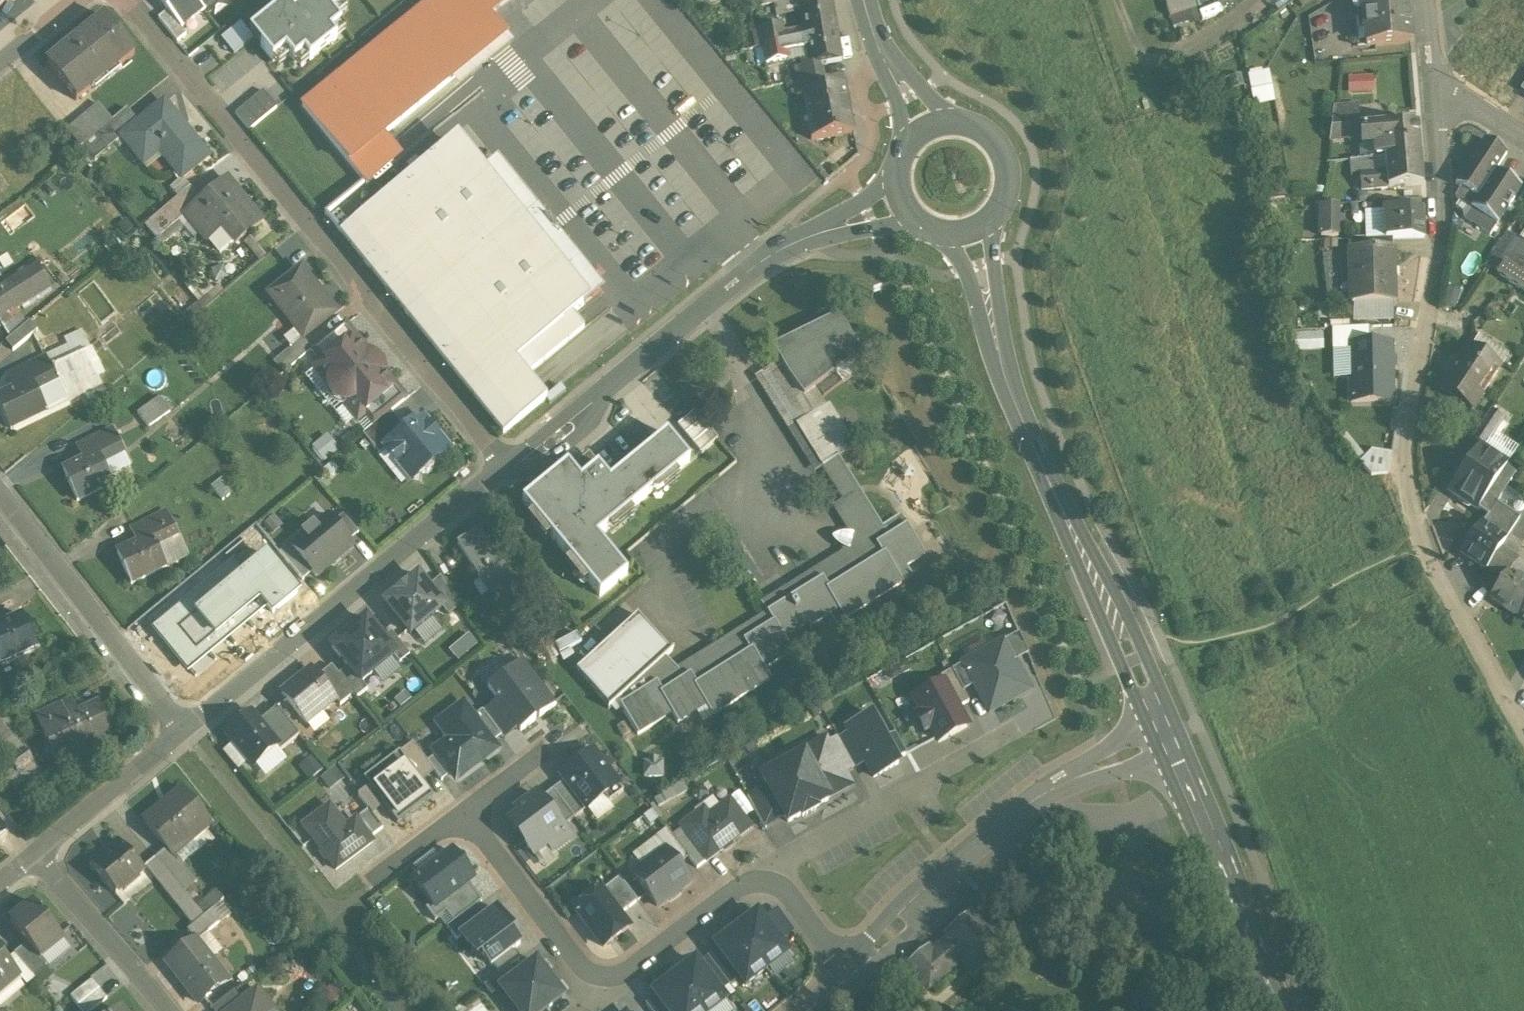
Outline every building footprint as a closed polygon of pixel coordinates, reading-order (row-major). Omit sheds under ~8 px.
[(204,12),(194,0),(157,0),(168,13),(182,30),(204,12)] [(219,0),(194,0),(204,12),(219,0)] [(273,63),(286,53),(295,64),(304,56),(310,63),(337,41),(331,35),(341,27),(331,15),(343,6),(339,0),(283,0),(272,9),(276,13),(250,34),(256,41),(273,63)] [(300,108),(366,191),(405,160),(388,140),(508,43),(491,21),(517,0),(434,0),(300,108)] [(1166,5),(1170,19),(1196,11),(1193,0),(1184,0),(1166,5)] [(1362,4),(1366,49),(1410,44),(1406,0),(1373,0),(1362,4)] [(831,6),(799,12),(802,30),(804,40),(836,34),(831,6)] [(182,30),(168,13),(159,21),(177,44),(186,36),(182,30)] [(134,55),(105,19),(47,66),(78,101),(134,55)] [(238,26),(220,41),(233,57),(256,41),(250,34),(238,26)] [(802,30),(783,34),(782,26),(760,30),(764,47),(804,40),(802,30)] [(836,34),(804,40),(806,50),(810,68),(820,66),(841,62),(836,34)] [(804,40),(764,47),(767,64),(788,60),(787,53),(806,50),(804,40)] [(810,68),(788,72),(790,83),(801,82),(822,77),(820,66),(810,68)] [(1248,76),(1256,105),(1277,100),(1269,71),(1248,76)] [(822,77),(801,82),(803,95),(804,95),(826,91),(823,77),(822,77)] [(1374,80),(1349,81),(1350,98),(1375,96),(1374,80)] [(826,91),(804,95),(807,112),(811,111),(817,139),(851,133),(843,88),(826,91)] [(250,131),(275,109),(263,94),(237,116),(250,131)] [(139,124),(122,138),(124,140),(145,166),(161,153),(183,180),(210,158),(165,103),(139,124)] [(99,105),(67,131),(81,148),(96,136),(113,122),(99,105)] [(1333,110),(1331,123),(1354,121),(1359,120),(1358,109),(1333,110)] [(113,122),(96,136),(109,152),(124,140),(122,138),(139,124),(128,110),(113,122)] [(1354,121),(1331,123),(1329,141),(1355,139),(1354,121)] [(1417,127),(1360,132),(1363,162),(1384,160),(1420,157),(1417,127)] [(336,235),(501,438),(544,403),(523,378),(584,329),(573,317),(601,294),(535,213),(523,223),(455,139),(336,235)] [(1485,141),(1456,185),(1476,199),(1493,173),(1495,174),(1507,156),(1485,141)] [(1420,157),(1384,160),(1385,174),(1387,190),(1422,187),(1420,157)] [(1362,163),(1350,164),(1351,173),(1363,172),(1362,163)] [(1476,199),(1469,210),(1496,228),(1520,191),(1495,174),(1493,173),(1476,199)] [(1385,174),(1359,176),(1361,193),(1387,190),(1385,174)] [(203,201),(185,216),(186,217),(208,243),(210,241),(207,238),(221,227),(236,245),(264,222),(229,180),(203,201)] [(192,188),(161,214),(173,228),(186,217),(185,216),(203,201),(192,188)] [(1321,209),(1321,239),(1337,239),(1338,208),(1321,209)] [(1422,210),(1386,211),(1387,224),(1388,241),(1423,240),(1422,210)] [(161,214),(150,223),(162,238),(173,228),(161,214)] [(1484,270),(1496,277),(1518,243),(1507,235),(1484,270)] [(1391,241),(1366,242),(1367,256),(1392,255),(1391,241)] [(1518,243),(1496,277),(1523,296),(1523,247),(1518,243)] [(1367,256),(1355,256),(1357,304),(1390,304),(1393,304),(1392,255),(1367,256)] [(0,292),(0,297),(11,315),(54,289),(41,267),(0,292)] [(303,268),(270,294),(305,339),(338,313),(303,268)] [(0,297),(0,322),(10,316),(11,315),(0,297)] [(1390,322),(1390,304),(1357,304),(1353,305),(1354,323),(1390,322)] [(0,322),(0,325),(2,328),(14,321),(10,316),(0,322)] [(872,551),(827,579),(820,570),(820,569),(774,598),(762,606),(767,615),(783,640),(808,625),(810,629),(838,611),(844,621),(902,585),(896,575),(925,557),(907,529),(905,530),(899,521),(883,531),(839,461),(857,450),(830,408),(825,410),(814,393),(816,391),(835,377),(861,357),(860,355),(859,356),(837,322),(839,321),(838,319),(773,351),(775,354),(776,353),(782,363),(768,372),(801,425),(795,429),(841,501),(872,551)] [(6,343),(13,352),(37,332),(30,323),(6,343)] [(372,355),(366,354),(344,326),(322,345),(331,357),(316,369),(329,384),(329,391),(333,398),(338,403),(346,405),(358,420),(373,407),(382,419),(405,401),(383,374),(383,368),(381,362),(377,358),(372,355)] [(1350,353),(1350,349),(1369,348),(1368,332),(1333,333),(1334,354),(1350,353)] [(303,339),(275,362),(284,373),(312,350),(303,339)] [(1369,348),(1350,349),(1350,353),(1351,404),(1392,403),(1391,348),(1369,348)] [(1500,370),(1467,349),(1438,393),(1470,414),(1500,370)] [(85,351),(51,368),(68,403),(102,386),(94,371),(85,351)] [(46,358),(7,377),(14,392),(31,383),(46,414),(68,403),(51,368),(46,358)] [(835,377),(816,391),(823,401),(842,386),(835,377)] [(0,398),(0,409),(11,431),(46,414),(31,383),(14,392),(0,398)] [(161,397),(139,414),(150,429),(172,412),(161,397)] [(392,413),(364,436),(380,456),(387,450),(387,449),(407,432),(392,413)] [(679,428),(701,455),(718,441),(695,414),(679,428)] [(1489,415),(1473,440),(1485,448),(1501,423),(1489,415)] [(407,432),(387,449),(387,450),(402,468),(410,461),(420,474),(422,472),(429,473),(435,468),(435,461),(448,451),(425,422),(415,430),(413,427),(407,432)] [(113,431),(83,445),(90,460),(98,456),(103,465),(124,455),(113,431)] [(567,467),(521,505),(598,600),(627,576),(597,540),(690,465),(667,437),(610,483),(598,468),(590,475),(581,465),(571,472),(567,467)] [(326,440),(313,450),(323,462),(336,452),(326,440)] [(1392,454),(1364,453),(1362,474),(1391,476),(1392,454)] [(1506,469),(1481,453),(1451,495),(1477,512),(1491,492),(1505,470),(1506,469)] [(90,460),(63,473),(77,502),(112,486),(103,465),(98,456),(90,460)] [(1505,470),(1491,492),(1501,499),(1515,477),(1505,470)] [(227,478),(214,488),(224,502),(237,491),(227,478)] [(1501,499),(1491,492),(1477,512),(1487,519),(1495,507),(1501,499)] [(852,550),(820,570),(827,579),(872,551),(841,501),(836,503),(835,507),(859,544),(851,549),(852,550)] [(1519,522),(1495,507),(1487,519),(1481,529),(1504,544),(1508,539),(1512,533),(1519,522)] [(178,537),(167,513),(136,528),(143,542),(152,538),(157,547),(178,537)] [(1512,533),(1523,541),(1523,540),(1523,514),(1519,522),(1512,533)] [(358,535),(343,516),(333,524),(349,542),(358,535)] [(313,526),(302,535),(304,539),(291,549),(312,574),(316,578),(353,547),(349,542),(333,524),(328,518),(316,529),(313,526)] [(1481,529),(1461,558),(1485,573),(1486,571),(1500,551),(1504,544),(1481,529)] [(479,532),(457,546),(489,598),(512,584),(479,532)] [(1523,541),(1512,533),(1508,539),(1520,546),(1523,541)] [(143,542),(117,555),(131,585),(167,568),(157,547),(152,538),(143,542)] [(1520,546),(1508,539),(1504,544),(1500,551),(1511,559),(1520,546)] [(291,549),(289,546),(279,554),(303,582),(312,574),(291,549)] [(1511,559),(1500,551),(1486,571),(1498,579),(1511,559)] [(157,630),(189,668),(265,605),(273,614),(298,595),(266,557),(242,577),(233,567),(157,630)] [(1498,579),(1497,580),(1503,584),(1508,575),(1509,576),(1518,563),(1511,559),(1498,579)] [(1508,575),(1503,584),(1490,603),(1522,623),(1523,620),(1523,586),(1509,576),(1508,575)] [(418,578),(407,587),(406,586),(405,587),(406,588),(397,595),(396,594),(395,595),(396,596),(385,605),(410,636),(421,627),(422,628),(423,627),(422,626),(431,619),(432,620),(433,619),(432,618),(442,610),(443,609),(427,589),(418,578)] [(440,578),(427,589),(443,609),(442,610),(448,617),(460,608),(440,578)] [(677,673),(665,660),(620,701),(623,706),(620,708),(638,736),(671,715),(678,725),(706,707),(712,717),(770,680),(764,670),(792,653),(783,640),(767,615),(734,636),(677,673)] [(637,617),(576,672),(610,709),(620,701),(665,660),(671,654),(637,617)] [(36,649),(22,619),(0,629),(0,665),(36,649)] [(366,621),(353,632),(354,633),(345,640),(344,639),(332,649),(347,669),(360,685),(361,684),(393,658),(395,657),(382,641),(366,621)] [(410,657),(391,633),(382,641),(395,657),(393,658),(399,665),(410,657)] [(450,650),(460,661),(480,645),(470,634),(450,650)] [(1003,645),(1014,665),(1028,657),(1018,636),(1003,645)] [(1014,665),(1003,645),(962,667),(974,688),(989,716),(1030,694),(1014,665)] [(486,688),(497,703),(498,703),(518,731),(520,733),(555,707),(523,664),(521,662),(486,688)] [(951,673),(963,695),(974,688),(962,667),(951,673)] [(338,676),(331,668),(317,679),(335,701),(340,707),(354,696),(338,676)] [(360,685),(347,669),(338,676),(354,696),(357,699),(367,691),(361,684),(360,685)] [(311,671),(282,695),(306,725),(335,701),(317,679),(311,671)] [(943,688),(956,711),(969,705),(963,695),(951,673),(939,680),(943,688)] [(956,711),(943,688),(915,703),(923,716),(917,719),(925,734),(931,730),(939,744),(966,729),(956,711)] [(504,742),(518,731),(498,703),(483,714),(501,738),(504,742)] [(67,704),(36,718),(47,742),(68,732),(64,723),(73,719),(67,704)] [(73,719),(64,723),(68,732),(78,752),(114,736),(100,706),(73,719)] [(451,776),(453,779),(480,760),(482,763),(496,752),(492,746),(473,720),(463,707),(437,727),(450,743),(434,754),(437,757),(451,776)] [(277,708),(258,724),(278,748),(277,749),(280,752),(299,737),(277,708)] [(482,713),(473,720),(492,746),(501,738),(482,713)] [(251,715),(226,736),(253,768),(277,749),(278,748),(258,724),(251,715)] [(874,780),(898,766),(896,764),(884,743),(871,718),(847,732),(848,734),(865,764),(874,780)] [(7,720),(0,725),(0,757),(24,790),(46,774),(7,720)] [(865,764),(848,734),(838,740),(855,770),(865,764)] [(895,737),(884,743),(896,764),(907,758),(895,737)] [(838,740),(827,746),(844,777),(855,770),(838,740)] [(827,746),(825,744),(804,755),(804,757),(828,800),(850,788),(844,777),(827,746)] [(400,755),(405,762),(421,783),(434,774),(427,764),(413,746),(400,755)] [(437,757),(427,764),(434,774),(441,783),(451,776),(437,757)] [(804,757),(763,780),(768,789),(785,820),(788,825),(802,817),(803,819),(816,812),(815,810),(829,802),(828,800),(804,757)] [(571,779),(565,783),(586,812),(604,798),(609,804),(623,794),(600,763),(593,767),(588,759),(567,774),(571,779)] [(421,783),(405,762),(369,789),(383,808),(397,826),(433,799),(421,783)] [(557,776),(540,790),(545,796),(562,782),(557,776)] [(565,783),(553,792),(575,820),(586,812),(565,783)] [(213,826),(182,789),(143,822),(167,851),(172,857),(174,855),(185,846),(187,847),(213,826)] [(383,808),(369,789),(358,797),(368,812),(372,817),(383,808)] [(785,820),(768,789),(747,800),(765,831),(785,820)] [(553,792),(540,801),(561,830),(575,820),(553,792)] [(540,801),(536,796),(515,812),(519,817),(509,825),(534,858),(549,846),(554,853),(570,841),(561,830),(540,801)] [(697,817),(680,830),(684,836),(706,864),(751,831),(729,802),(720,809),(712,799),(694,813),(697,817)] [(303,828),(336,873),(374,845),(361,828),(351,835),(330,808),(303,828)] [(372,817),(368,812),(360,818),(374,837),(383,831),(372,817)] [(667,832),(656,840),(666,853),(677,868),(688,860),(675,843),(667,832)] [(684,836),(675,843),(688,860),(697,871),(706,864),(684,836)] [(122,846),(109,856),(106,853),(91,865),(117,896),(145,873),(122,846)] [(174,855),(172,857),(167,851),(157,859),(176,881),(187,872),(174,855)] [(475,883),(451,851),(409,882),(433,914),(469,887),(475,883)] [(666,853),(633,877),(657,909),(689,885),(677,868),(666,853)] [(176,881),(157,859),(146,868),(165,891),(176,881)] [(601,894),(619,918),(637,904),(619,880),(601,894)] [(206,917),(176,881),(165,891),(194,926),(206,917)] [(481,904),(469,887),(433,914),(430,916),(442,933),(446,930),(475,908),(481,904)] [(619,918),(601,894),(576,914),(604,950),(629,930),(619,918)] [(65,941),(34,904),(11,924),(28,945),(41,961),(43,960),(65,941)] [(484,920),(475,908),(446,930),(455,942),(460,938),(484,920)] [(460,938),(477,960),(482,956),(491,968),(493,967),(511,953),(521,945),(495,911),(484,920),(460,938)] [(221,923),(212,912),(187,933),(198,942),(221,923)] [(758,916),(736,932),(766,972),(788,957),(779,945),(762,923),(758,916)] [(998,941),(972,916),(946,936),(949,942),(961,962),(964,967),(998,941)] [(769,918),(762,923),(779,945),(785,941),(769,918)] [(746,988),(766,972),(736,932),(715,949),(717,952),(739,979),(746,988)] [(227,981),(198,942),(169,964),(199,1003),(227,981)] [(926,959),(920,955),(909,965),(929,987),(961,962),(949,942),(926,959)] [(28,945),(16,955),(34,977),(48,966),(43,960),(41,961),(28,945)] [(717,952),(708,960),(729,987),(739,979),(717,952)] [(519,962),(511,953),(493,967),(500,977),(510,969),(519,962)] [(0,955),(0,993),(18,978),(0,955)] [(708,960),(697,967),(719,995),(729,987),(708,960)] [(536,964),(517,978),(501,991),(516,1010),(546,1010),(562,999),(536,964)] [(674,980),(698,1010),(714,1010),(724,1003),(719,995),(697,967),(694,964),(674,980)] [(517,978),(510,969),(500,977),(484,989),(491,998),(501,991),(517,978)] [(73,996),(85,1010),(91,1010),(108,997),(94,979),(73,996)] [(674,980),(653,995),(655,999),(665,1010),(698,1010),(674,980)] [(214,1008),(216,1010),(232,1010),(245,1001),(236,991),(214,1008)] [(259,991),(245,1001),(232,1010),(274,1010),(259,991)] [(655,999),(646,1006),(649,1010),(665,1010),(655,999)]
